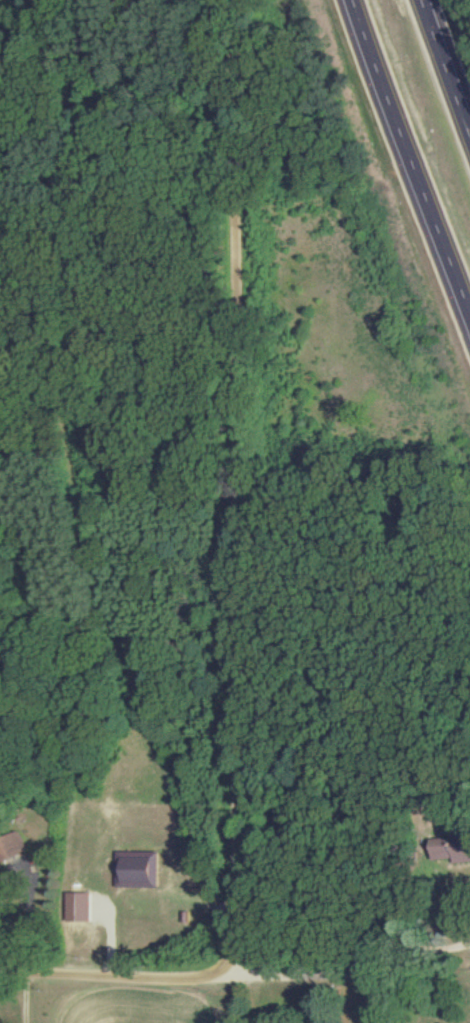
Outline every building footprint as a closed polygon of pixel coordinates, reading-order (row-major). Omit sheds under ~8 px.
[(455,858),(456,864),(469,862),(469,846),(451,849),(449,839),(431,842),(434,861),(455,858)] [(91,922),(90,892),(67,893),(68,922),(91,922)]
